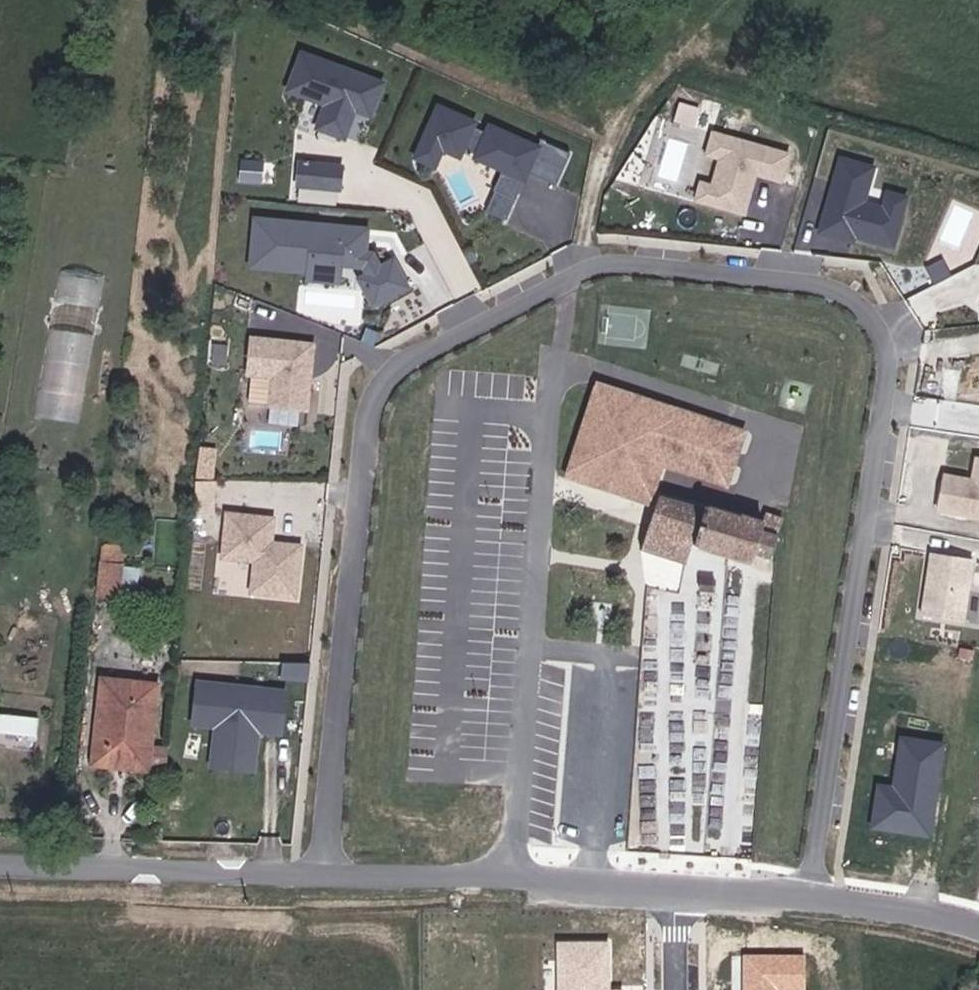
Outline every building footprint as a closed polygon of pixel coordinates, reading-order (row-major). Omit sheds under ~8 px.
[(381,83),(300,53),(287,90),(324,104),(316,128),(342,138),(355,105),(371,111),(381,83)] [(681,99),(676,120),(697,125),(702,105),(681,99)] [(476,124),(439,107),(415,159),(435,168),(443,150),(460,158),(464,150),(477,156),(475,159),(503,172),(494,192),(495,193),(515,202),(528,174),(556,187),(571,155),(541,142),(535,157),(523,152),(527,143),(490,127),(487,134),(474,128),(476,124)] [(769,172),(775,145),(698,126),(693,148),(707,152),(700,179),(688,176),(684,194),(733,206),(743,166),(769,172)] [(851,193),(861,159),(828,149),(806,224),(822,229),(824,222),(840,227),(880,238),(890,205),(871,199),(851,193)] [(338,189),(340,167),(298,163),(296,185),(338,189)] [(890,205),(894,189),(875,183),(871,199),(890,205)] [(299,187),(299,199),(325,200),(326,188),(299,187)] [(506,222),(515,202),(495,193),(486,213),(506,222)] [(353,245),(355,229),(253,219),(249,261),(307,267),(338,270),(338,265),(361,267),(365,275),(371,285),(362,290),(371,306),(405,288),(391,262),(377,269),(370,254),(362,254),(363,246),(353,245)] [(838,234),(840,227),(824,222),(822,229),(838,234)] [(363,246),(365,230),(355,229),(353,245),(363,246)] [(934,265),(929,246),(910,251),(915,270),(934,265)] [(337,282),(338,270),(307,267),(306,279),(337,282)] [(82,420),(100,274),(57,268),(39,415),(82,420)] [(371,285),(365,275),(357,279),(362,290),(371,285)] [(300,372),(302,358),(307,359),(309,342),(247,335),(242,372),(268,375),(264,404),(302,408),(305,377),(300,372)] [(603,382),(593,410),(573,469),(638,490),(652,450),(670,455),(669,462),(730,482),(737,461),(749,425),(603,382)] [(962,451),(958,474),(930,468),(923,503),(978,514),(978,455),(962,451)] [(772,559),(787,563),(796,527),(759,515),(756,526),(689,506),(657,497),(649,551),(663,553),(694,562),(701,544),(753,560),(755,555),(772,559)] [(263,547),(267,518),(222,512),(217,555),(249,559),(246,590),(288,595),(294,545),(274,543),(273,548),(263,547)] [(121,595),(127,542),(103,540),(98,592),(121,595)] [(964,623),(974,561),(932,554),(923,617),(964,623)] [(127,563),(123,584),(138,586),(142,566),(127,563)] [(678,585),(678,573),(644,571),(644,584),(678,585)] [(154,681),(100,675),(89,761),(159,770),(162,748),(146,746),(154,681)] [(280,734),(285,692),(197,683),(192,724),(215,727),(212,757),(254,761),(257,732),(280,734)] [(40,715),(0,712),(0,731),(39,734),(40,715)] [(926,833),(940,743),(900,737),(893,787),(877,784),(871,824),(926,833)] [(252,772),(254,761),(212,757),(211,767),(252,772)] [(601,941),(552,941),(553,989),(616,989),(602,989),(601,941)] [(796,952),(738,952),(738,989),(773,989),(773,987),(797,987),(796,952)]
